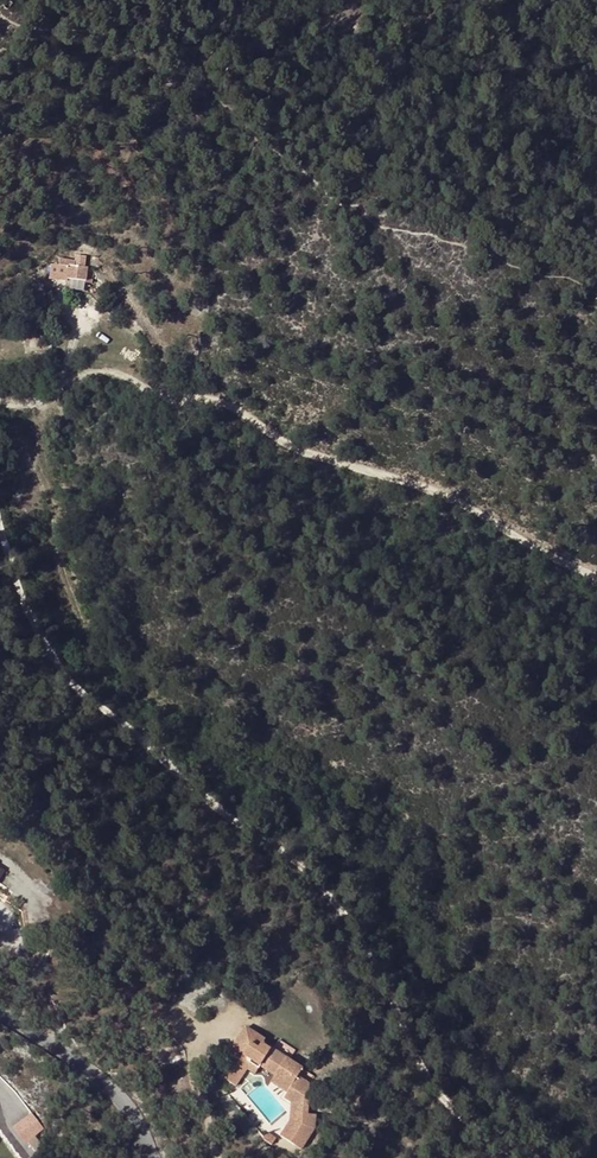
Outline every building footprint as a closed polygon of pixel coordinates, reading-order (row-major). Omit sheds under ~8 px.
[(69,266),(51,265),(50,279),(67,281),(67,280),(86,282),(89,270),(69,265),(69,266)] [(95,271),(89,270),(86,282),(92,283),(95,271)] [(99,955),(88,946),(86,944),(74,958),(87,969),(99,955)] [(247,1066),(262,1044),(265,1039),(245,1027),(232,1048),(243,1055),(236,1065),(227,1059),(218,1075),(235,1085),(247,1066)] [(278,1042),(273,1051),(288,1061),(294,1052),(278,1042)] [(257,1073),(259,1070),(261,1067),(274,1075),(272,1079),(271,1081),(288,1092),(298,1076),(302,1070),(288,1061),(273,1051),(262,1044),(247,1066),(257,1073)] [(274,1075),(261,1067),(259,1070),(272,1079),(274,1075)] [(310,1083),(298,1076),(288,1092),(284,1098),(291,1103),(289,1120),(280,1135),(302,1150),(315,1129),(316,1115),(308,1115),(310,1083)] [(45,1126),(32,1111),(15,1126),(28,1141),(29,1140),(36,1134),(45,1126)] [(268,1132),(263,1138),(271,1144),(276,1138),(268,1132)] [(41,1140),(36,1134),(29,1140),(37,1149),(41,1140)]
